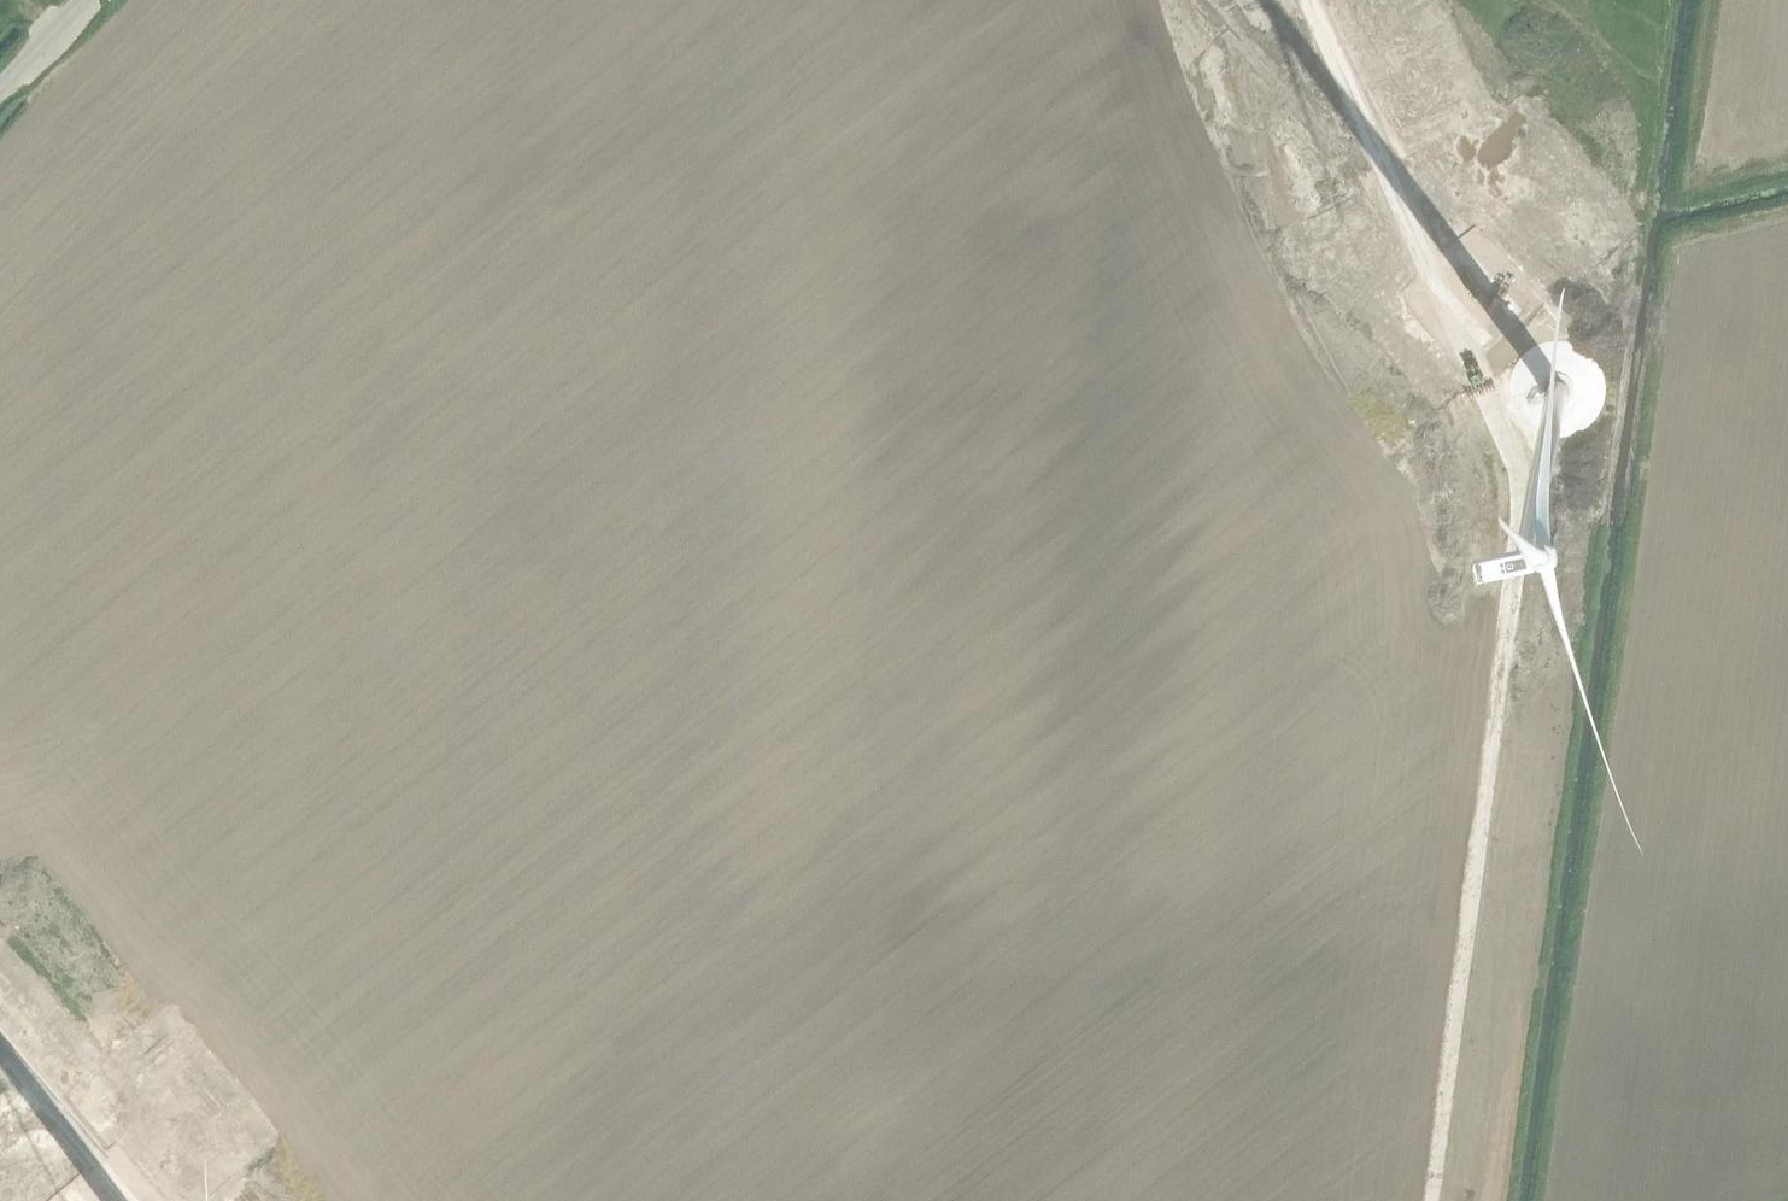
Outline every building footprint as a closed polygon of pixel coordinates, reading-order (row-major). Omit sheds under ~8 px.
[(1570,391),(1570,390),(1570,389),(1570,388),(1570,387),(1569,386),(1569,385),(1568,384),(1568,383),(1567,382),(1566,381),(1565,380),(1564,380),(1563,379),(1562,379),(1561,378),(1559,378),(1558,378),(1556,378),(1555,379),(1554,379),(1553,380),(1551,380),(1550,382),(1549,383),(1548,384),(1547,386),(1547,387),(1547,389),(1547,390),(1547,392),(1547,393),(1548,394),(1548,396),(1549,397),(1550,398),(1551,399),(1553,400),(1555,401),(1556,401),(1558,401),(1559,401),(1561,401),(1562,401),(1564,400),(1565,399),(1566,398),(1567,397),(1568,396),(1569,395),(1569,393),(1570,392),(1570,391)]
